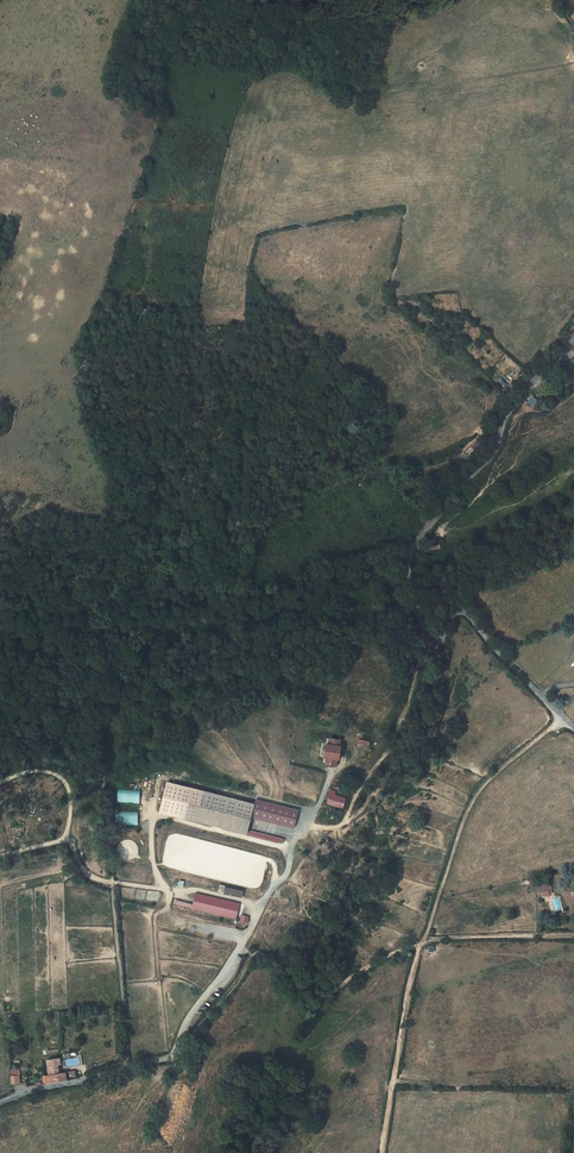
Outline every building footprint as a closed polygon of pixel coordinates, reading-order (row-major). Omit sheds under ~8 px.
[(329,746),(330,740),(328,739),(327,744),(325,745),(322,744),(321,757),(323,758),(325,759),(324,764),(327,764),(328,758),(326,758),(325,756),(326,747),(328,745),(329,746)] [(339,747),(340,741),(330,740),(329,746),(328,745),(326,747),(325,756),(326,758),(328,758),(327,764),(336,766),(337,760),(339,760),(341,747),(339,747)] [(217,787),(209,818),(269,833),(277,803),(217,787)] [(116,789),(116,803),(138,803),(138,789),(116,789)] [(342,808),(346,797),(335,794),(336,791),(330,789),(326,804),(342,808)] [(283,843),(284,838),(250,830),(248,841),(271,846),(272,841),(283,843)] [(560,881),(553,883),(555,893),(558,893),(560,893),(563,892),(560,881)] [(553,883),(545,884),(547,895),(554,894),(555,893),(553,883)] [(224,886),(223,892),(240,896),(241,889),(224,886)] [(194,892),(191,906),(235,917),(238,902),(194,892)] [(62,1066),(59,1055),(47,1057),(48,1068),(49,1074),(63,1072),(63,1071),(62,1066)] [(63,1072),(65,1071),(66,1078),(75,1075),(74,1068),(65,1070),(63,1071),(63,1072)] [(46,1083),(66,1078),(65,1071),(63,1072),(49,1074),(45,1075),(46,1083)]
